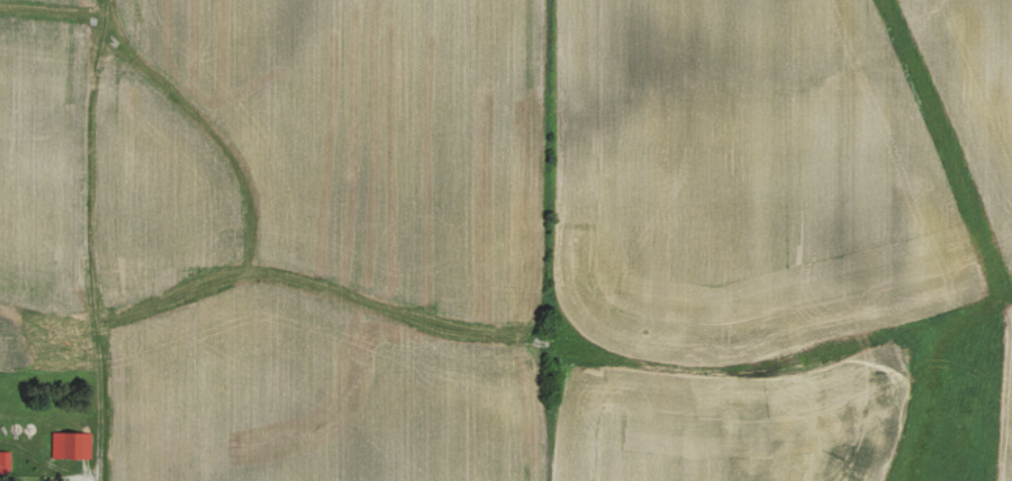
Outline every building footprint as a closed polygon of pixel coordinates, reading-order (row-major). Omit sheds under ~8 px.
[(53,458),(93,458),(93,433),(54,432),(53,458)] [(13,451),(0,451),(0,472),(12,472),(13,451)]
